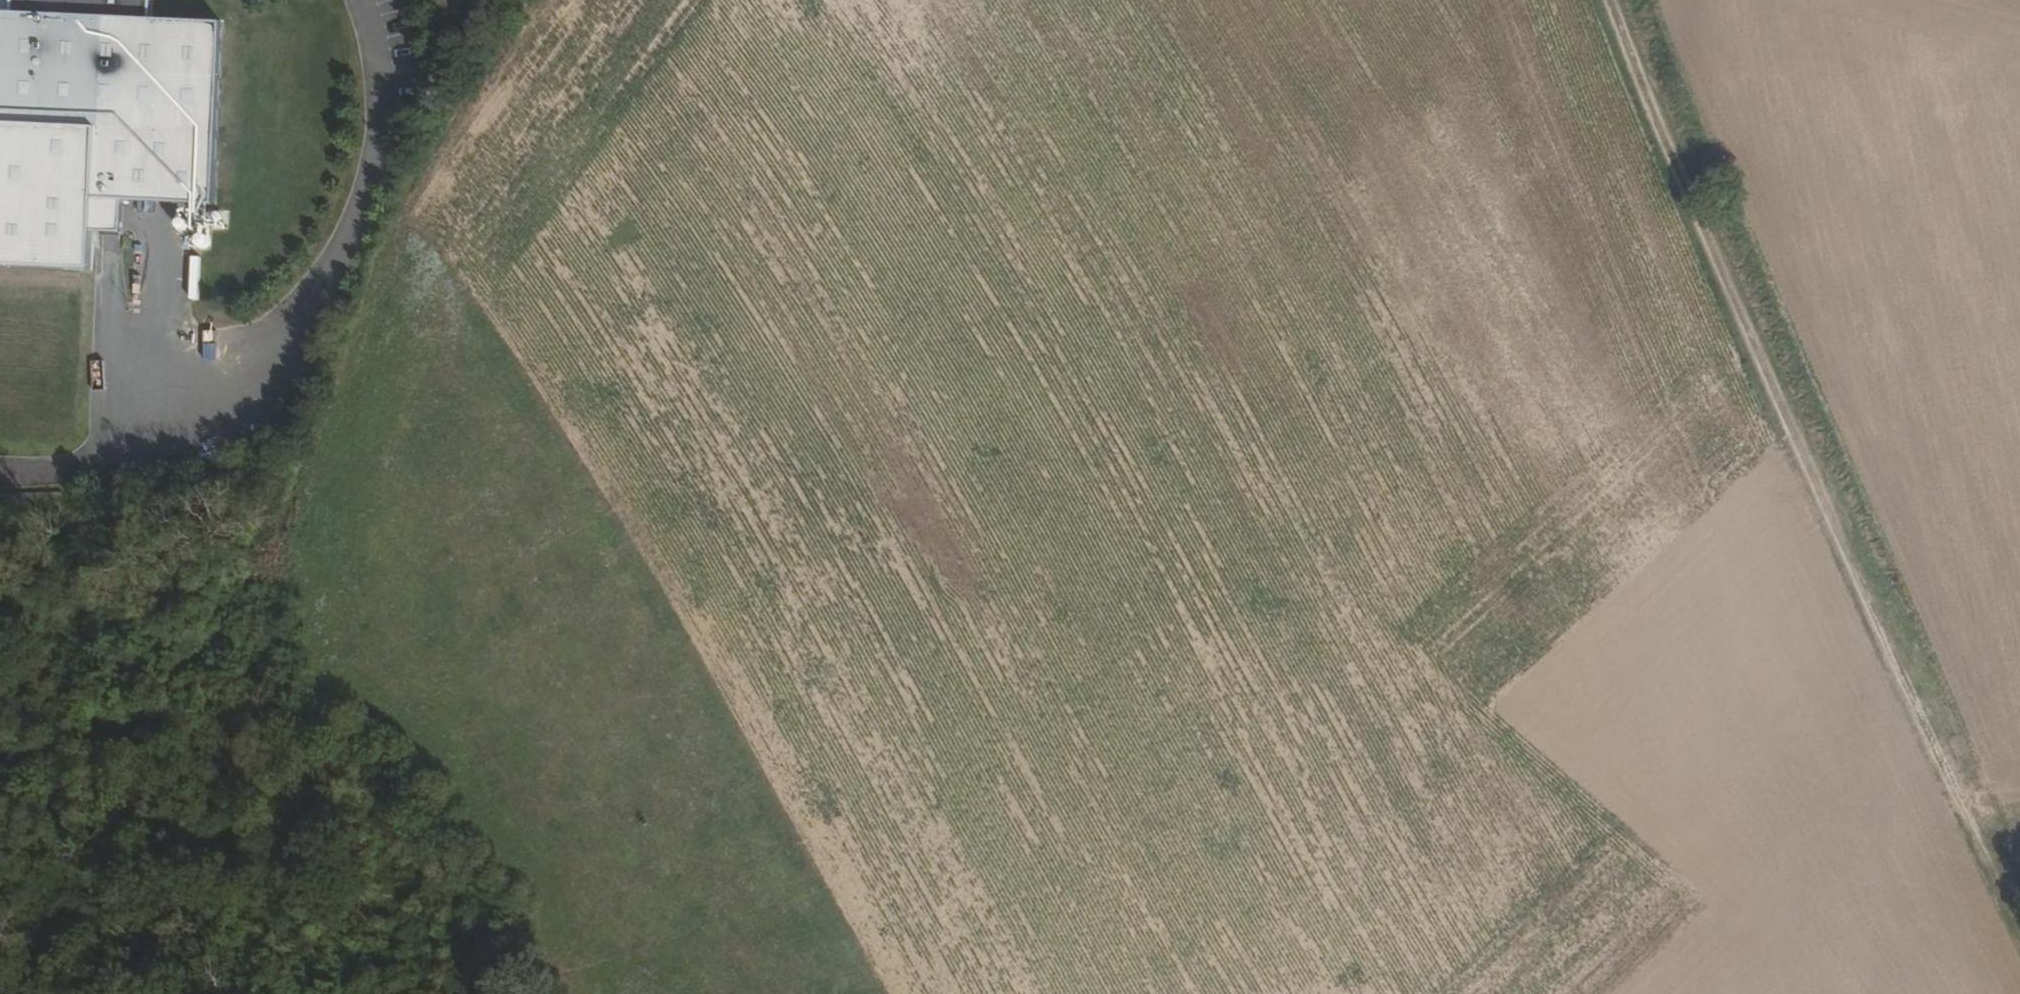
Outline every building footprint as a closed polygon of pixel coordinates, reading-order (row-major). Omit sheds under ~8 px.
[(214,216),(222,32),(150,30),(151,0),(0,0),(0,276),(92,280),(93,243),(122,243),(123,212),(214,216)]
